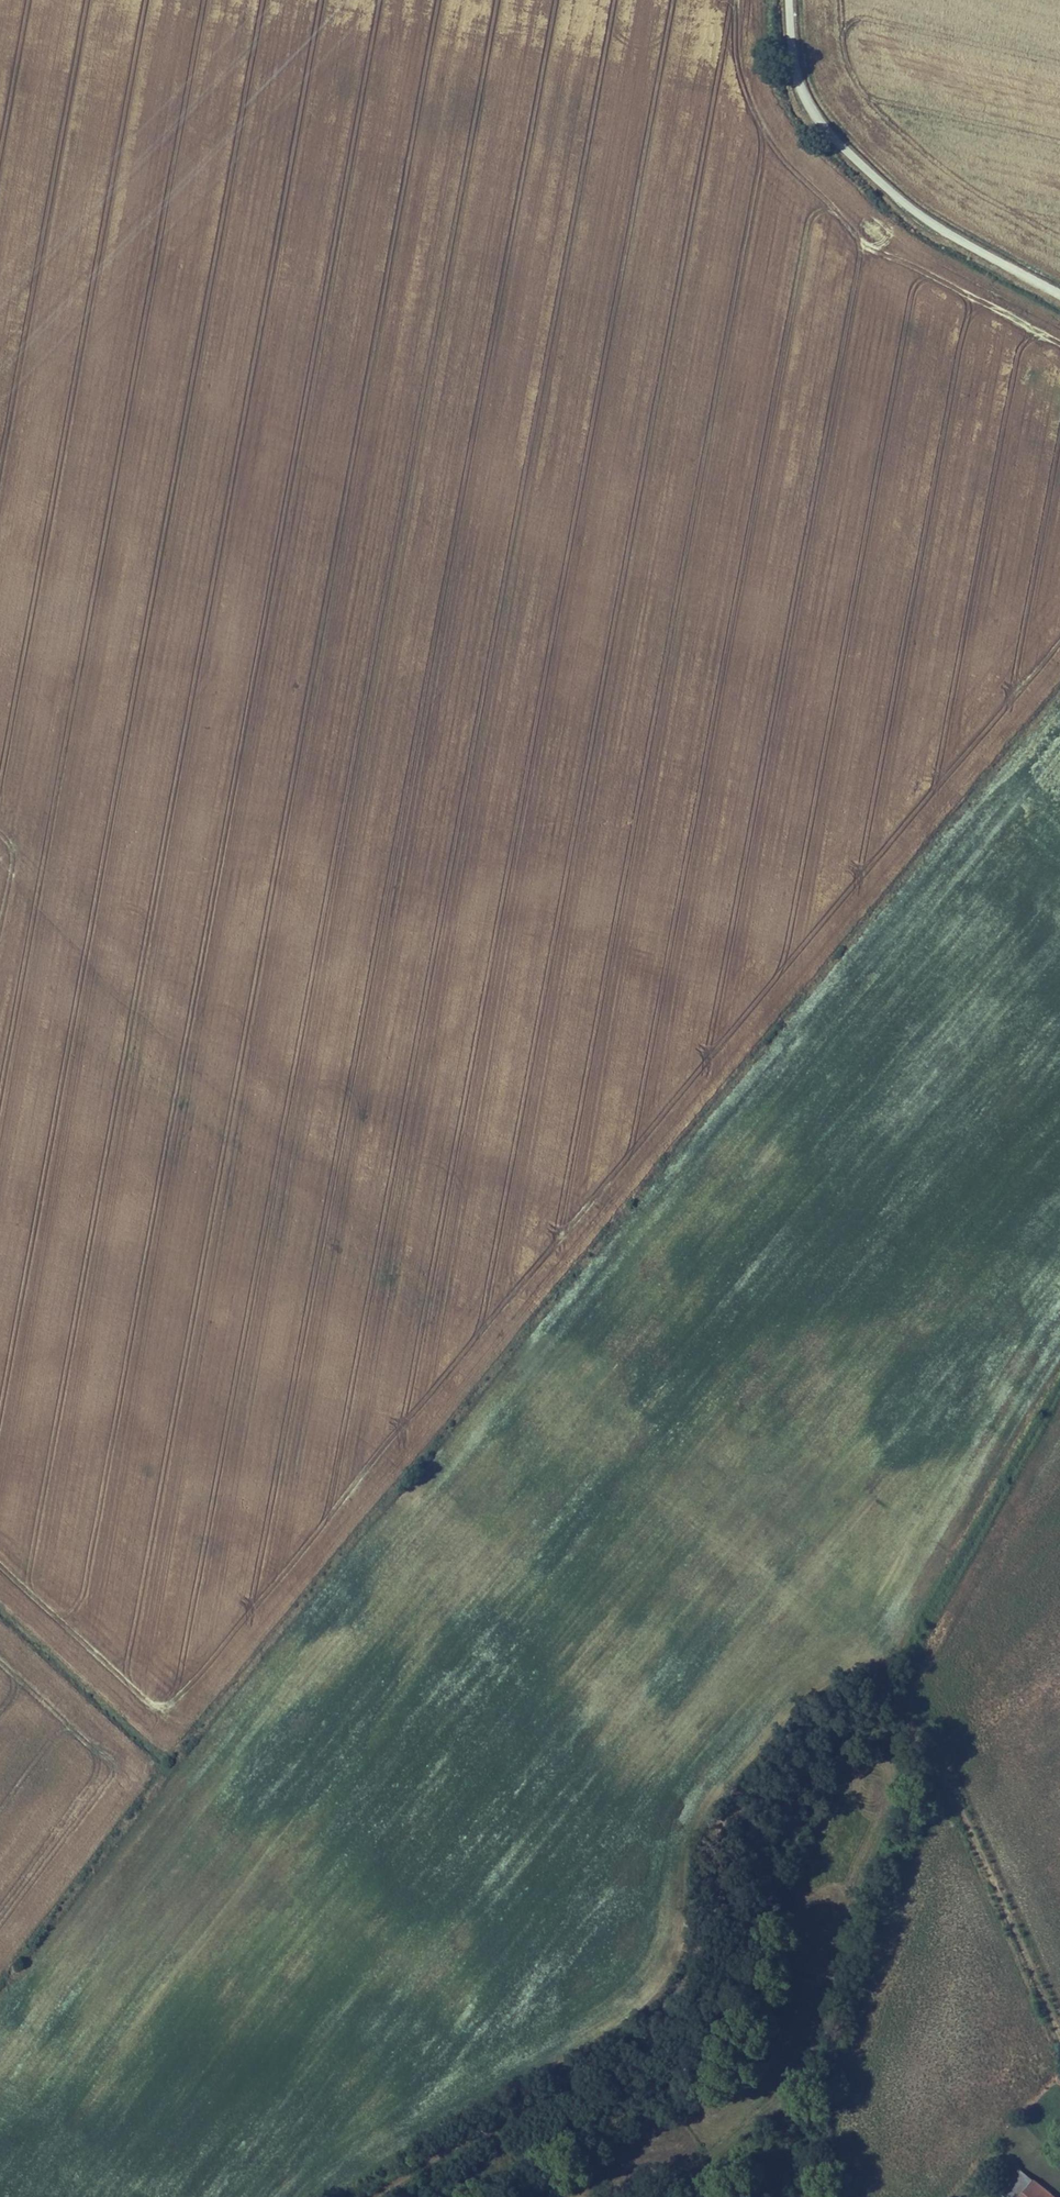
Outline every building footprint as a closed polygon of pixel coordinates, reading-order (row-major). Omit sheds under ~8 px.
[(1007,2196),(1017,2196),(1033,2177),(1022,2168),(1002,2193),(1007,2196)] [(1033,2177),(1017,2196),(1059,2196),(1033,2177)]
